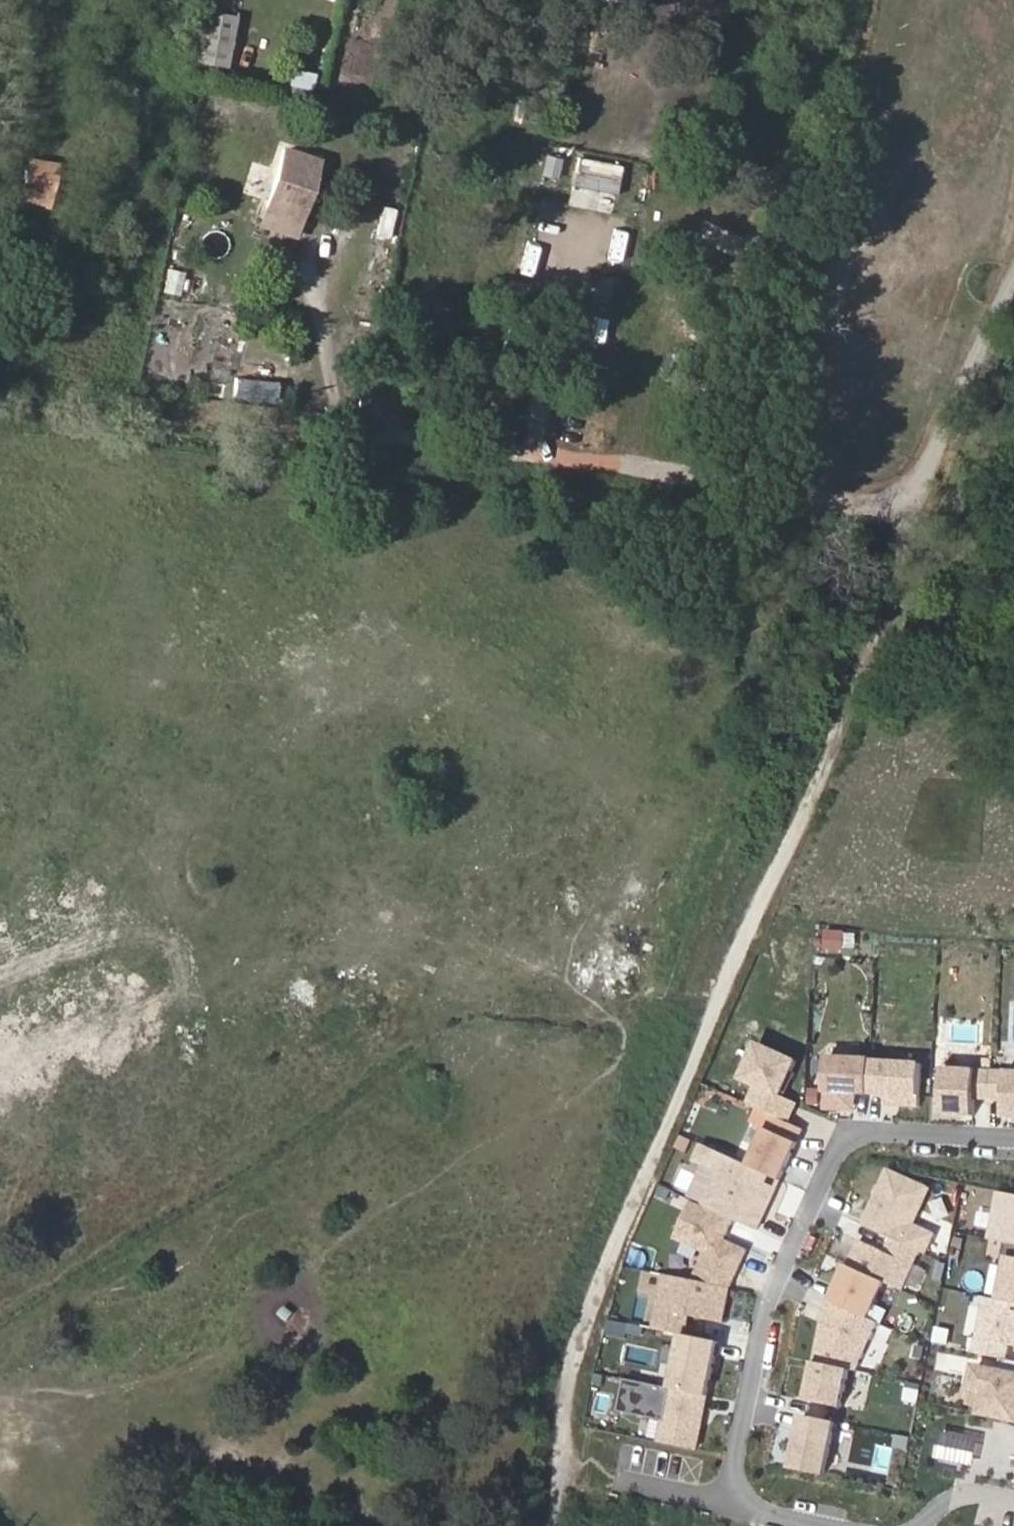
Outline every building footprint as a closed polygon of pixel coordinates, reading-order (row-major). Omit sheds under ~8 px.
[(224,60),(234,8),(203,2),(194,54),(224,60)] [(286,90),(308,98),(316,75),(293,67),(286,90)] [(267,206),(298,215),(315,160),(285,151),(267,206)] [(49,200),(56,158),(30,154),(23,196),(49,200)] [(620,166),(579,159),(574,185),(615,192),(620,166)] [(163,292),(180,296),(185,271),(168,268),(163,292)] [(532,398),(528,433),(547,435),(551,400),(532,398)] [(780,1100),(797,1062),(759,1044),(743,1079),(758,1086),(749,1104),(773,1115),(788,1122),(795,1107),(780,1100)] [(871,1094),(872,1060),(829,1058),(826,1108),(855,1110),(856,1093),(871,1094)] [(920,1106),(922,1064),(872,1061),(871,1094),(885,1094),(885,1104),(920,1106)] [(990,1100),(992,1071),(944,1068),(941,1115),(975,1117),(975,1099),(990,1100)] [(990,1100),(1005,1101),(1005,1118),(1013,1119),(1013,1072),(992,1071),(990,1100)] [(820,1103),(821,1091),(811,1091),(810,1103),(820,1103)] [(788,1122),(773,1115),(750,1166),(762,1171),(780,1180),(803,1129),(788,1122)] [(757,1230),(777,1187),(759,1178),(762,1171),(750,1166),(703,1144),(696,1160),(720,1171),(704,1206),(757,1230)] [(890,1169),(864,1225),(892,1238),(921,1251),(926,1254),(934,1235),(913,1225),(930,1188),(890,1169)] [(780,1180),(762,1171),(759,1178),(777,1187),(780,1180)] [(955,1189),(951,1202),(972,1208),(976,1195),(955,1189)] [(1013,1244),(1013,1195),(998,1192),(989,1239),(1006,1242),(1013,1244)] [(904,1290),(921,1251),(892,1238),(886,1252),(860,1240),(849,1265),(904,1290)] [(1006,1242),(1002,1259),(1009,1260),(1001,1300),(1013,1302),(1013,1244),(1006,1242)] [(904,1290),(849,1265),(832,1302),(868,1318),(887,1327),(904,1290)] [(723,1322),(730,1288),(666,1275),(655,1329),(683,1335),(685,1335),(689,1315),(723,1322)] [(986,1297),(976,1348),(1005,1354),(1007,1344),(1013,1346),(1013,1302),(1001,1300),(986,1297)] [(845,1369),(868,1318),(832,1302),(822,1323),(809,1361),(845,1369)] [(948,1345),(950,1332),(938,1330),(935,1342),(948,1345)] [(685,1335),(683,1335),(673,1389),(704,1395),(715,1341),(685,1335)] [(1005,1354),(976,1348),(975,1353),(1002,1359),(1004,1359),(1005,1354)] [(1004,1359),(1002,1359),(999,1372),(977,1367),(972,1390),(986,1393),(982,1413),(1013,1420),(1013,1361),(1004,1359)] [(837,1406),(845,1369),(809,1361),(802,1399),(837,1406)] [(700,1412),(704,1395),(673,1389),(626,1379),(619,1412),(664,1421),(660,1442),(693,1449),(698,1423),(694,1422),(696,1411),(700,1412)] [(825,1476),(836,1422),(803,1416),(793,1469),(825,1476)]
